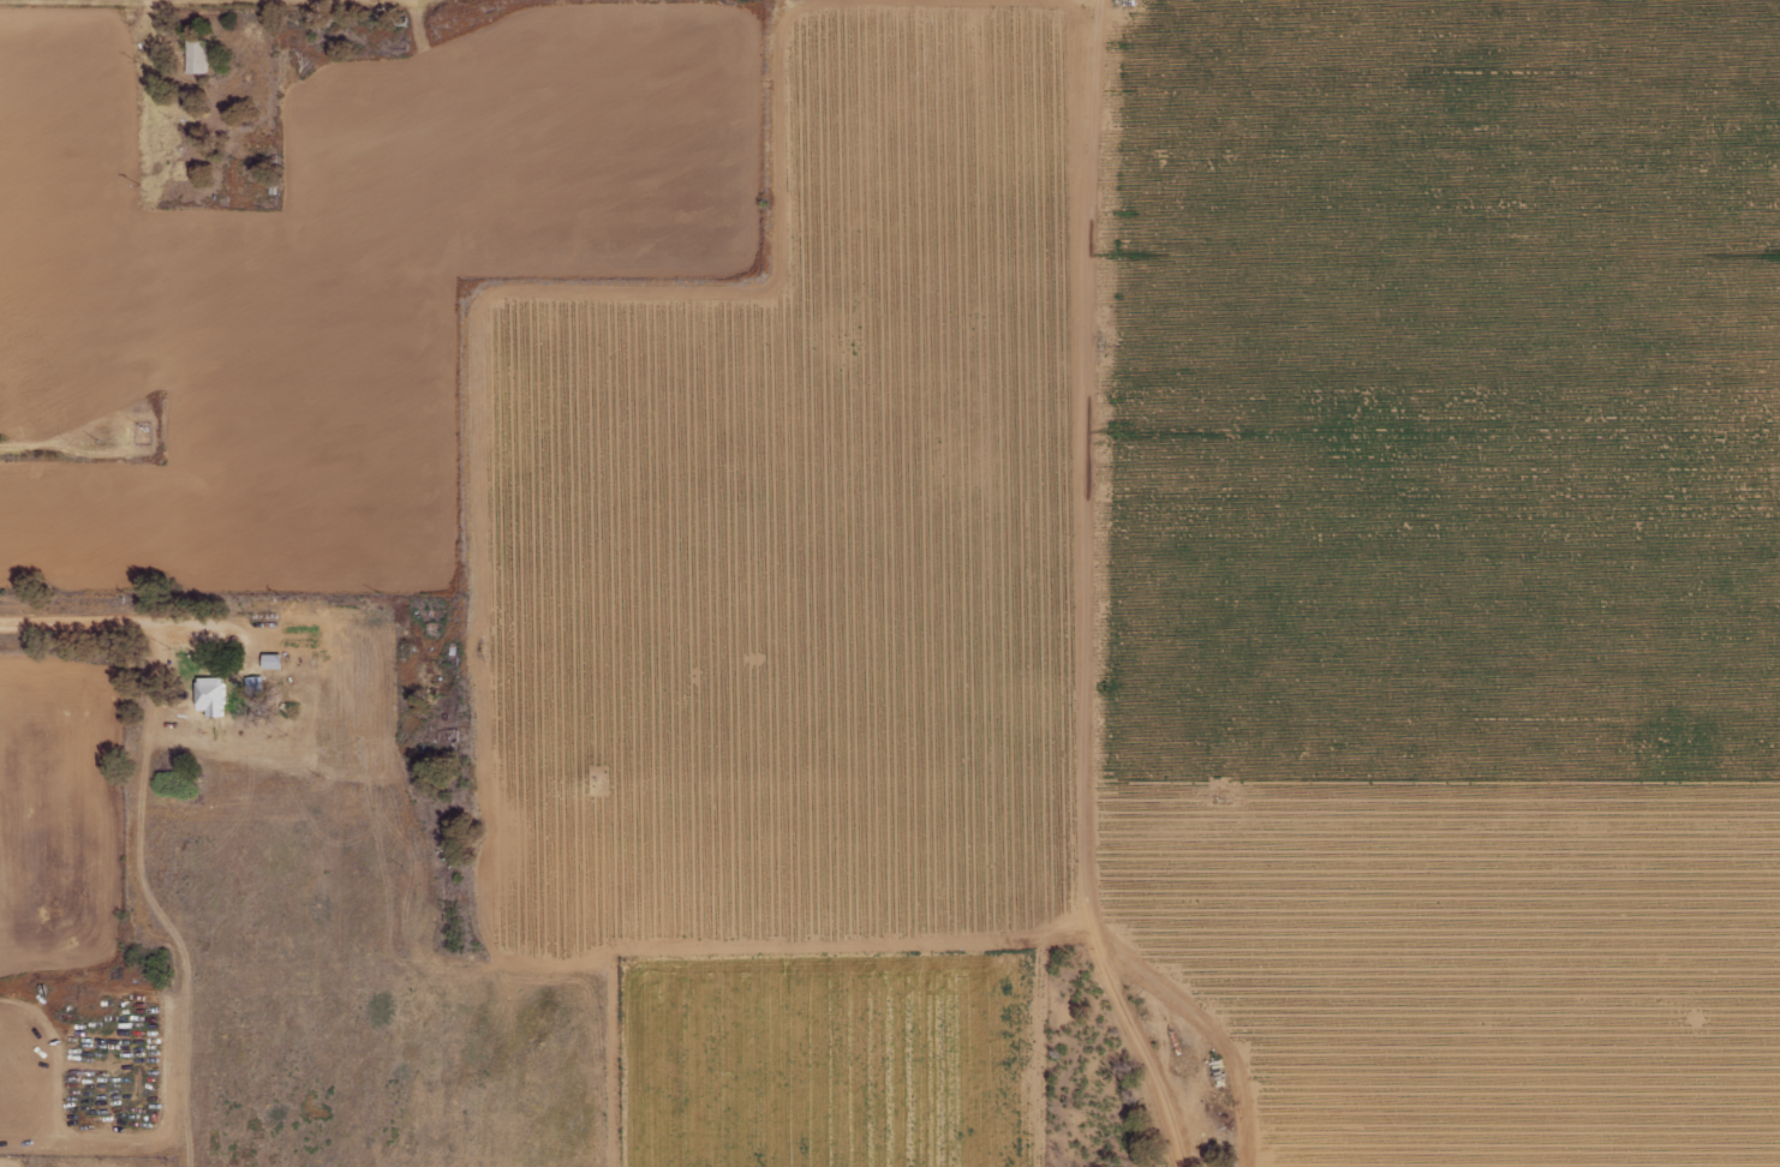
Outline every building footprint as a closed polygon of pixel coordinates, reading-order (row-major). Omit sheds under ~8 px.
[(183,74),(204,74),(204,40),(183,40),(183,74)] [(279,655),(260,655),(260,669),(279,669),(279,655)] [(245,677),(246,696),(260,695),(259,677),(245,677)] [(194,678),(194,711),(203,711),(203,717),(220,717),(220,678),(194,678)]
